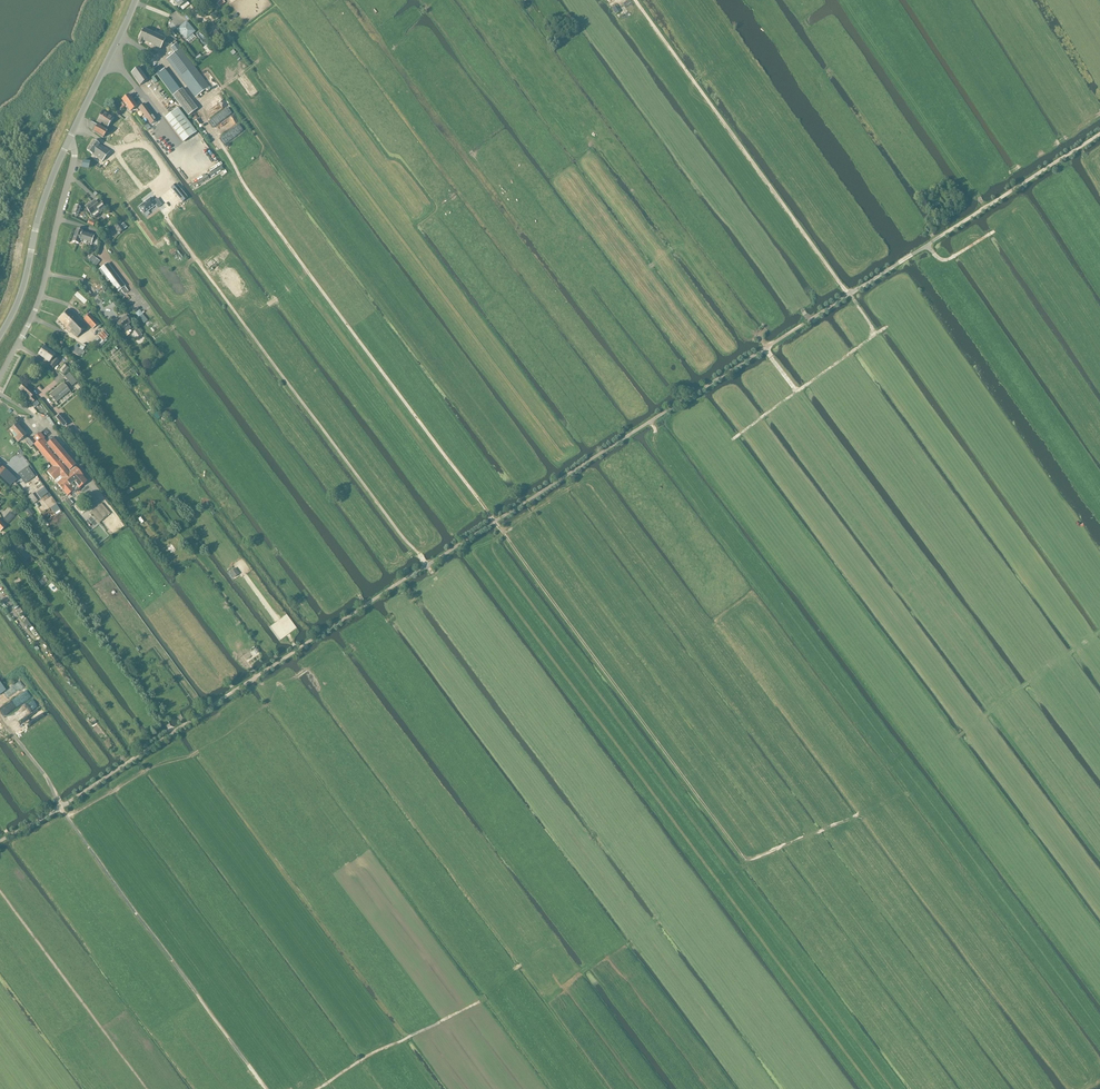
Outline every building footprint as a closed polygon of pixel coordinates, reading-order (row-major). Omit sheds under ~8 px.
[(186,40),(195,32),(187,22),(177,30),(186,40)] [(142,43),(144,41),(143,41),(149,31),(144,29),(139,39),(140,39),(139,41),(139,43),(141,44),(142,43)] [(165,39),(149,31),(143,41),(144,41),(161,50),(165,39)] [(222,39),(216,31),(211,34),(210,35),(216,43),(222,39)] [(202,42),(205,39),(200,32),(197,35),(202,42)] [(175,53),(167,59),(195,97),(209,87),(200,76),(198,72),(194,67),(180,49),(176,43),(171,48),(175,53)] [(140,85),(148,79),(139,67),(131,73),(140,85)] [(157,68),(152,71),(187,118),(197,111),(181,90),(179,92),(163,71),(161,73),(157,68)] [(129,95),(122,100),(128,107),(131,105),(134,109),(137,107),(134,103),(129,95)] [(145,104),(139,108),(150,123),(155,119),(145,104)] [(178,108),(165,118),(165,119),(183,142),(194,134),(196,132),(178,108)] [(104,110),(96,122),(107,129),(115,118),(104,110)] [(138,125),(132,120),(129,123),(135,129),(138,125)] [(103,138),(107,132),(98,126),(94,131),(103,138)] [(100,144),(95,140),(87,150),(92,154),(100,144)] [(110,152),(100,144),(92,154),(102,162),(110,152)] [(114,165),(117,170),(131,161),(128,156),(114,165)] [(188,198),(181,189),(176,193),(183,202),(188,198)] [(158,207),(162,204),(157,198),(153,201),(151,198),(138,207),(144,214),(156,205),(158,207)] [(87,207),(86,208),(91,215),(97,210),(100,208),(101,210),(103,208),(105,207),(100,201),(98,202),(97,203),(97,204),(95,201),(91,204),(92,205),(90,206),(90,205),(87,207)] [(81,212),(82,210),(80,209),(81,207),(75,206),(73,213),(78,215),(79,212),(81,212)] [(115,226),(120,233),(123,230),(118,224),(115,226)] [(94,235),(77,229),(73,242),(78,243),(79,241),(91,245),(92,245),(94,244),(96,237),(95,235),(94,235)] [(100,270),(99,270),(108,281),(109,280),(113,278),(116,275),(112,270),(108,264),(100,270)] [(113,278),(109,280),(118,292),(120,290),(125,287),(125,286),(116,275),(113,278)] [(77,308),(83,297),(78,294),(72,306),(77,308)] [(69,315),(72,312),(68,309),(58,319),(67,327),(74,320),(69,315)] [(87,327),(72,312),(69,315),(74,320),(67,327),(77,337),(87,327)] [(93,329),(99,324),(90,314),(84,319),(93,329)] [(125,316),(116,323),(121,330),(124,333),(131,328),(128,324),(130,323),(130,322),(132,320),(128,315),(125,317),(125,316)] [(102,332),(98,336),(103,341),(107,337),(103,332),(102,332)] [(54,368),(59,361),(53,357),(55,355),(45,347),(39,355),(49,362),(52,358),(53,359),(49,365),(54,368)] [(70,374),(65,377),(72,386),(77,382),(70,374)] [(56,402),(70,391),(63,384),(50,395),(56,402)] [(31,403),(36,399),(32,396),(33,395),(24,385),(20,388),(30,399),(28,400),(31,403)] [(61,413),(56,417),(63,426),(64,427),(69,423),(68,422),(61,413)] [(19,442),(26,436),(17,425),(11,429),(17,436),(15,438),(19,442)] [(75,466),(76,466),(53,439),(52,438),(51,438),(50,439),(49,439),(49,440),(49,443),(48,444),(44,439),(45,439),(40,433),(34,438),(37,442),(34,445),(54,467),(47,472),(54,480),(58,484),(57,484),(63,491),(64,491),(68,496),(74,491),(75,492),(87,482),(82,476),(83,475),(77,468),(76,468),(75,466)] [(31,447),(36,442),(32,437),(26,441),(31,447)] [(34,476),(28,467),(18,474),(25,483),(34,476)] [(18,542),(13,546),(27,560),(31,556),(22,546),(18,541),(18,542)] [(239,574),(235,568),(230,572),(234,578),(239,574)]
